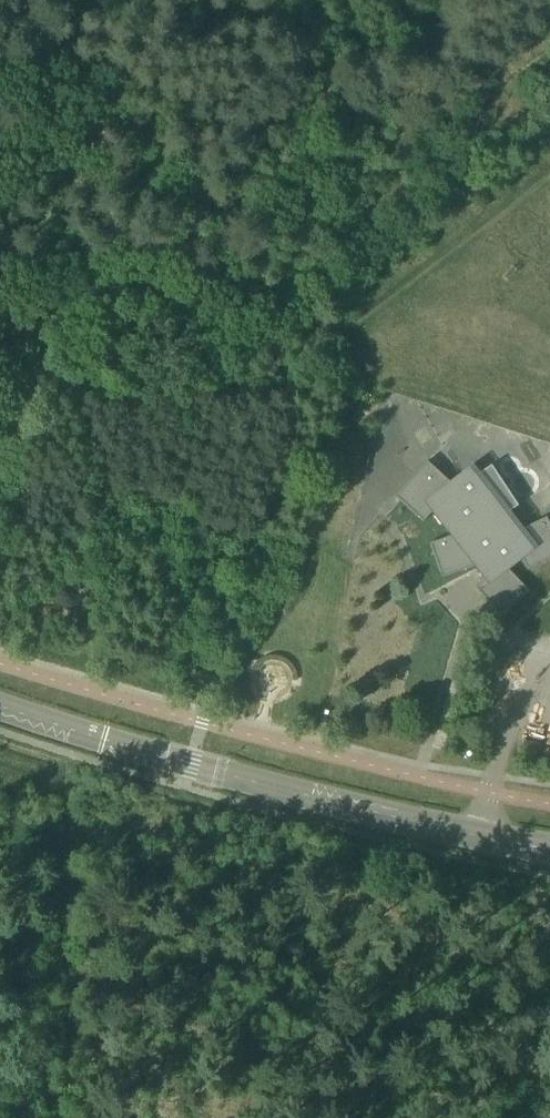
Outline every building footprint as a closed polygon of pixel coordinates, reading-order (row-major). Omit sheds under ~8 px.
[(396,495),(395,496),(400,500),(423,520),(430,510),(450,536),(430,543),(442,576),(473,565),(479,572),(484,579),(475,588),(503,616),(528,591),(507,570),(522,558),(527,568),(549,557),(549,526),(545,517),(518,530),(504,513),(516,505),(491,465),(475,475),(468,467),(449,481),(426,461),(396,495)]
